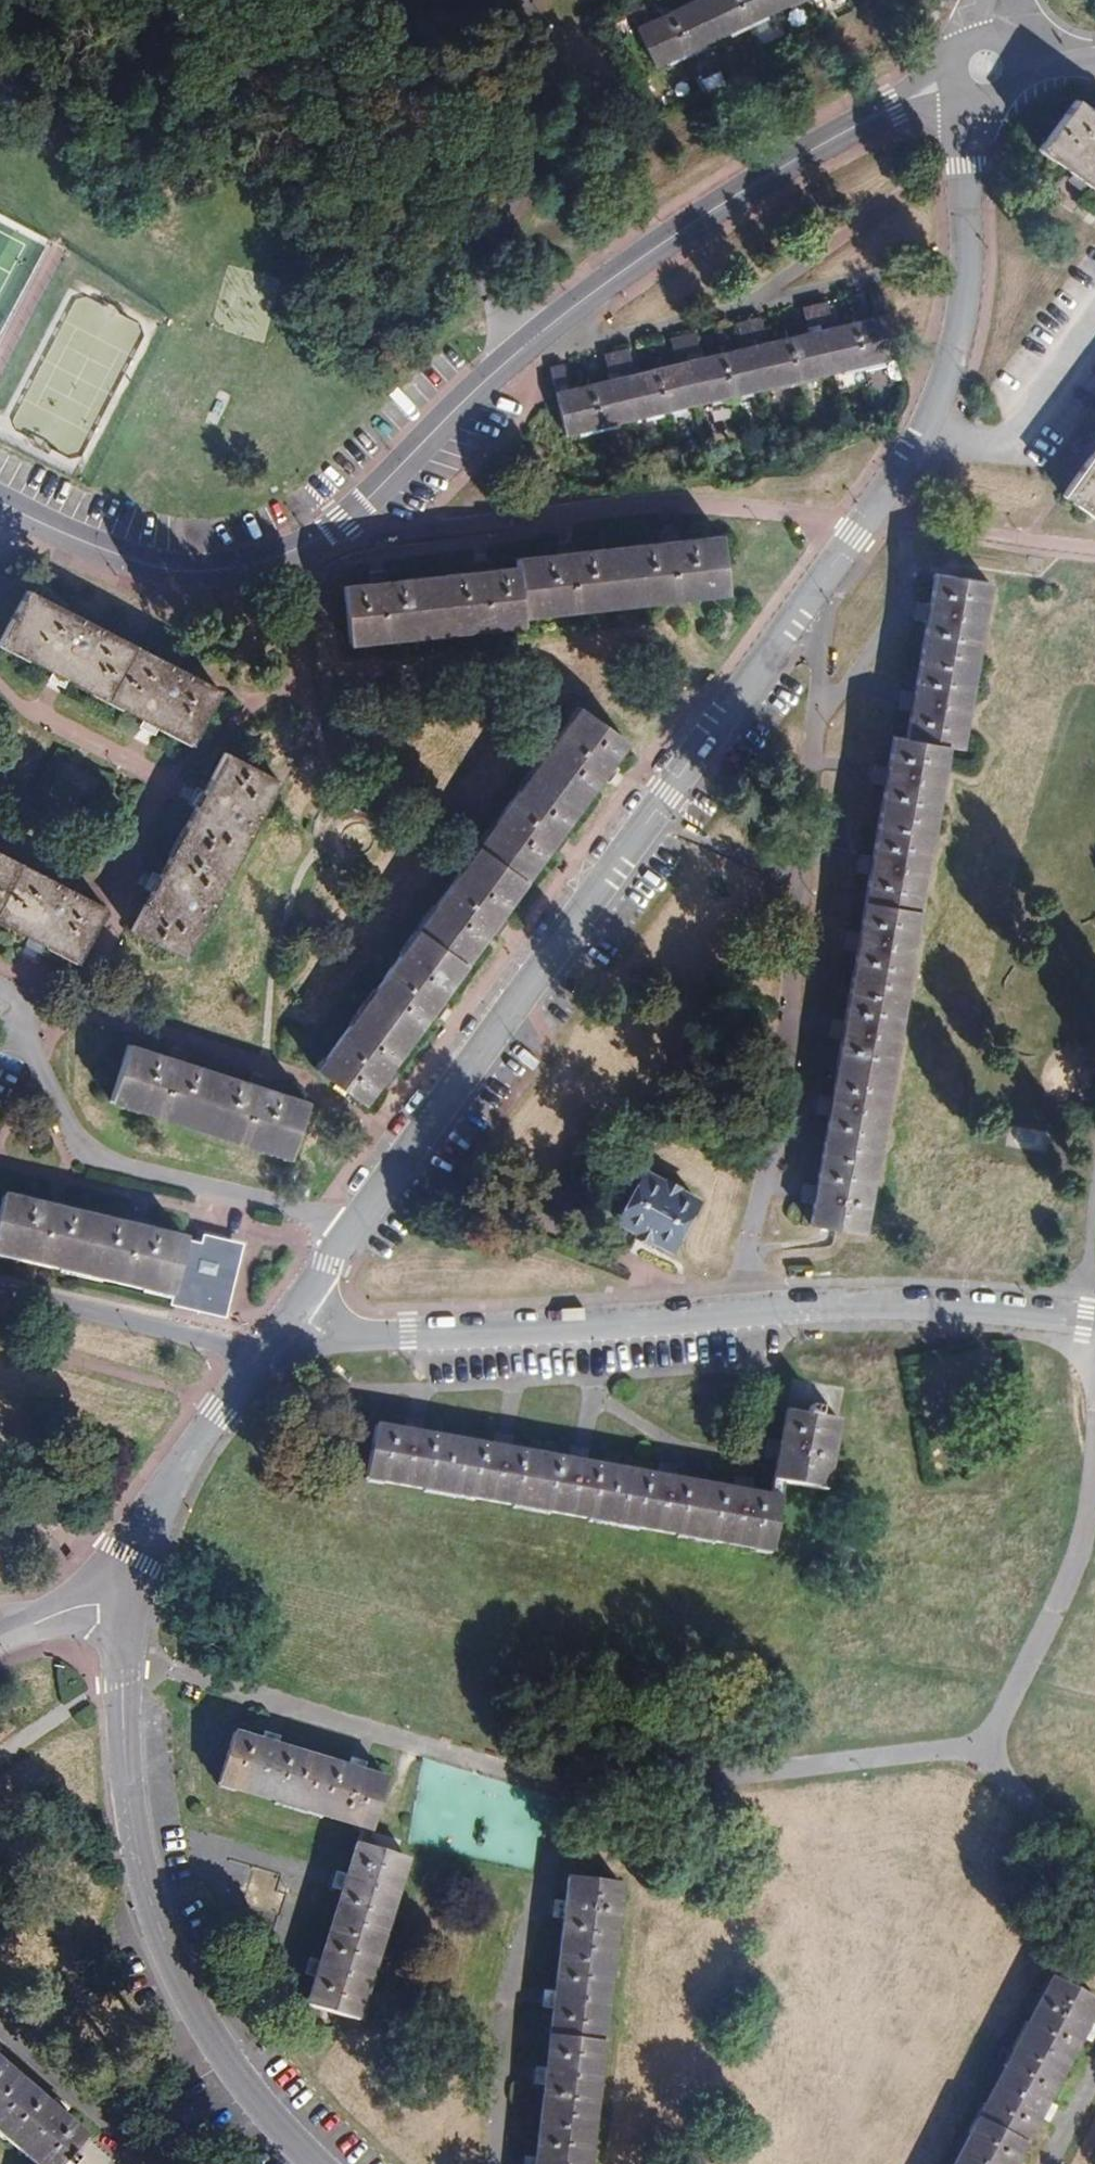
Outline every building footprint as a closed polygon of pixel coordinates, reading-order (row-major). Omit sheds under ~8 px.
[(638,10),(634,0),(616,0),(647,64),(781,0),(659,0),(638,10)] [(1080,101),(1042,152),(1076,177),(1071,183),(1084,193),(1092,181),(1094,183),(1094,112),(1080,101)] [(543,374),(557,435),(888,358),(875,295),(862,297),(865,319),(825,326),(821,308),(798,312),(801,333),(760,341),(756,322),(732,326),(735,349),(688,358),(684,339),(662,343),(667,365),(622,376),(618,354),(598,359),(602,379),(558,389),(554,371),(543,374)] [(1059,493),(1094,520),(1094,442),(1059,493)] [(670,540),(685,538),(684,527),(669,529),(670,540)] [(396,586),(381,587),(353,590),(359,646),(531,626),(531,613),(728,592),(720,535),(685,538),(670,540),(579,552),(562,553),(525,556),(526,571),(498,574),(483,576),(396,586)] [(562,553),(579,552),(578,540),(561,541),(562,553)] [(482,563),(483,576),(498,574),(497,562),(482,563)] [(380,576),(381,587),(396,586),(394,575),(380,576)] [(915,688),(912,704),(905,742),(889,742),(886,761),(883,775),(871,851),(868,863),(855,942),(853,956),(839,1035),(837,1049),(827,1107),(824,1123),(812,1197),(809,1214),(804,1245),(834,1250),(838,1233),(854,1236),(937,749),(954,752),(983,584),(934,577),(930,597),(928,611),(915,688)] [(915,609),(928,611),(930,597),(914,595),(915,609)] [(219,694),(40,599),(10,654),(191,749),(219,694)] [(898,703),(912,704),(915,688),(899,687),(898,703)] [(604,768),(618,749),(570,713),(305,1078),(354,1117),(368,1098),(372,1102),(384,1087),(379,1082),(418,1026),(425,1025),(438,1009),(431,1005),(480,939),(486,942),(497,927),(492,922),(537,860),(543,863),(553,847),(550,845),(586,787),(592,792),(608,771),(604,768)] [(883,775),(886,761),(869,759),(867,772),(883,775)] [(276,795),(228,768),(136,941),(182,965),(276,795)] [(868,863),(871,851),(856,849),(855,862),(868,863)] [(0,867),(0,934),(71,973),(100,921),(0,867)] [(839,953),(853,956),(855,942),(840,939),(839,953)] [(823,1047),(837,1049),(839,1035),(824,1032),(823,1047)] [(221,1087),(224,1078),(187,1066),(191,1054),(173,1048),(169,1061),(128,1048),(110,1102),(206,1133),(221,1087)] [(221,1087),(206,1133),(297,1164),(317,1106),(271,1090),(275,1078),(257,1072),(251,1088),(224,1078),(221,1087)] [(811,1121),(824,1123),(827,1107),(813,1106),(811,1121)] [(711,1207),(652,1175),(624,1227),(681,1259),(694,1239),(711,1207)] [(795,1211),(809,1214),(812,1197),(797,1194),(795,1211)] [(0,1227),(0,1264),(96,1286),(111,1223),(66,1213),(68,1203),(50,1199),(47,1212),(6,1202),(0,1227)] [(131,1228),(111,1223),(96,1286),(182,1306),(197,1243),(149,1232),(151,1222),(134,1218),(131,1228)] [(202,1231),(181,1311),(231,1324),(251,1244),(202,1231)] [(772,1439),(769,1455),(761,1495),(746,1492),(731,1489),(666,1478),(652,1475),(578,1462),(565,1459),(503,1448),(489,1446),(405,1430),(386,1427),(366,1423),(355,1477),(764,1550),(780,1483),(816,1488),(832,1420),(778,1410),(772,1439)] [(389,1415),(386,1427),(405,1430),(407,1419),(389,1415)] [(491,1434),(489,1446),(503,1448),(505,1436),(491,1434)] [(759,1453),(769,1455),(772,1439),(761,1437),(759,1453)] [(567,1448),(565,1459),(578,1462),(581,1450),(567,1448)] [(652,1475),(666,1478),(669,1466),(655,1463),(652,1475)] [(731,1489),(746,1492),(748,1479),(734,1477),(731,1489)] [(264,1731),(260,1744),(276,1749),(280,1736),(264,1731)] [(355,1834),(363,1837),(380,1783),(360,1777),(342,1771),(276,1749),(260,1744),(231,1733),(213,1787),(355,1834)] [(342,1771),(360,1777),(365,1763),(346,1756),(342,1771)] [(397,1847),(363,1837),(355,1834),(340,1878),(336,1893),(313,1964),(308,1979),(299,2005),(352,2023),(405,1860),(394,1857),(397,1847)] [(336,1893),(340,1878),(329,1875),(324,1889),(336,1893)] [(529,2163),(581,2163),(616,1884),(564,1877),(561,1898),(559,1916),(550,1989),(548,2007),(540,2069),(538,2085),(530,2156),(529,2163)] [(559,1916),(561,1898),(547,1896),(545,1914),(559,1916)] [(296,1975),(308,1979),(313,1964),(302,1959),(296,1975)] [(1036,2118),(1044,2104),(1075,2046),(1087,2024),(1094,2011),(1094,2010),(1047,1981),(949,2163),(1011,2163),(1036,2118)] [(548,2007),(550,1989),(536,1988),(534,2007),(548,2007)] [(1087,2024),(1075,2046),(1086,2052),(1094,2036),(1094,2029),(1087,2024)] [(524,2084),(538,2085),(540,2069),(526,2067),(524,2084)] [(57,2122),(45,2112),(0,2073),(0,2145),(21,2163),(74,2163),(76,2161),(66,2152),(76,2139),(57,2122)] [(45,2112),(57,2122),(65,2112),(58,2106),(52,2102),(45,2112)] [(1055,2110),(1044,2104),(1036,2118),(1047,2124),(1055,2110)] [(530,2156),(517,2155),(516,2163),(529,2163),(530,2156)]
